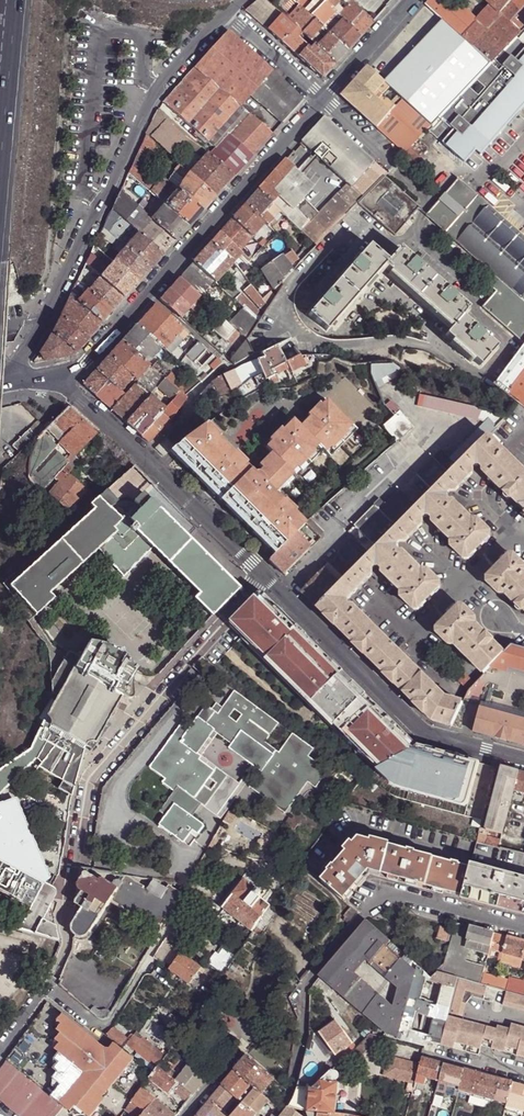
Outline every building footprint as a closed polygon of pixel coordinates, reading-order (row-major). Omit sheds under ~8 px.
[(281,15),(267,2),(265,0),(261,0),(247,10),(250,13),(263,25),(268,30),(281,15)] [(311,16),(324,2),(323,0),(322,0),(319,0),(313,6),(311,4),(305,11),(311,16)] [(324,2),(332,9),(339,0),(327,0),(324,2)] [(490,5),(477,20),(455,0),(430,0),(425,5),(443,21),(492,65),(517,38),(523,30),(523,0),(485,0),(490,5)] [(352,1),(339,15),(341,17),(343,19),(361,36),(367,29),(374,21),(353,3),(352,1)] [(332,9),(324,2),(311,16),(315,20),(323,27),(336,12),(332,9)] [(304,10),(293,22),(285,15),(284,17),(296,28),(303,34),(315,20),(311,16),(305,11),(304,10)] [(282,43),(296,28),(284,17),(281,15),(268,30),(271,32),(276,37),(282,43)] [(337,23),(338,25),(330,34),(348,50),(355,43),(361,36),(343,19),(341,22),(339,21),(337,23)] [(323,27),(315,20),(303,34),(309,40),(310,41),(323,27)] [(433,127),(492,65),(443,21),(397,70),(380,55),(369,68),(385,83),(388,86),(403,99),(432,126),(433,127)] [(298,57),(307,46),(308,46),(307,45),(298,37),(300,35),(308,42),(309,40),(303,34),(296,28),(282,43),(285,45),(295,54),(298,57)] [(228,31),(163,101),(209,142),(242,105),(252,94),(272,70),(228,31)] [(330,34),(317,47),(335,64),(342,57),(348,50),(330,34)] [(517,38),(492,65),(433,127),(430,131),(439,139),(447,129),(453,134),(444,144),(465,162),(479,150),(477,149),(504,121),(510,125),(519,115),(513,111),(523,99),(523,44),(517,38)] [(317,47),(314,44),(312,46),(310,48),(307,46),(298,57),(313,70),(322,79),(330,70),(335,64),(317,47)] [(378,90),(385,83),(369,68),(359,78),(343,97),(362,115),(376,128),(391,113),(373,96),(378,90)] [(304,99),(272,70),(252,94),(283,122),(304,99)] [(381,93),(388,86),(385,83),(378,90),(381,93)] [(419,140),(432,126),(403,99),(391,113),(376,128),(405,154),(419,140)] [(242,105),(209,142),(216,148),(229,134),(230,135),(241,122),(243,124),(252,115),(242,105)] [(150,122),(147,132),(175,157),(189,141),(159,108),(157,108),(157,109),(155,112),(155,113),(156,114),(157,115),(154,119),(150,122)] [(241,122),(230,135),(253,156),(261,147),(272,134),(252,115),(243,124),(241,122)] [(324,118),(302,142),(303,144),(302,145),(305,148),(307,147),(340,177),(333,184),(340,191),(309,223),(302,231),(316,245),(358,203),(383,177),(386,174),(324,118)] [(145,134),(138,152),(148,162),(161,148),(145,134)] [(218,149),(212,156),(235,176),(243,167),(253,156),(230,135),(229,134),(216,148),(218,149)] [(428,148),(419,140),(405,154),(403,156),(412,165),(428,148)] [(207,152),(202,147),(198,152),(203,156),(207,152)] [(138,152),(129,172),(165,205),(178,190),(174,186),(171,189),(160,180),(158,182),(142,168),(148,162),(138,152)] [(210,154),(191,175),(215,197),(225,186),(235,176),(212,156),(210,154)] [(295,209),(314,187),(285,160),(259,190),(273,203),(287,217),(293,210),(294,210),(295,209)] [(189,174),(181,166),(177,171),(185,178),(189,174)] [(191,175),(178,190),(202,212),(208,205),(215,197),(191,175)] [(418,208),(383,177),(358,203),(395,235),(418,208)] [(460,178),(427,216),(496,277),(489,285),(497,292),(483,307),(523,343),(523,234),(460,178)] [(121,190),(112,208),(139,233),(152,219),(121,190)] [(165,205),(189,226),(195,220),(202,212),(178,190),(165,205)] [(273,203),(259,190),(250,200),(246,204),(265,223),(268,226),(273,220),(265,212),(273,203)] [(252,237),(265,223),(246,204),(236,215),(233,218),(252,237)] [(182,234),(189,226),(165,205),(152,219),(176,241),(182,234)] [(112,208),(103,227),(126,247),(139,233),(112,208)] [(287,217),(302,231),(309,223),(295,209),(294,210),(293,210),(287,217)] [(252,258),(242,249),(252,237),(233,218),(223,229),(220,232),(242,254),(250,261),(252,258)] [(152,219),(139,233),(163,255),(170,247),(176,241),(152,219)] [(243,276),(245,278),(247,276),(245,273),(249,269),(238,258),(242,254),(220,232),(212,241),(210,243),(233,264),(243,276)] [(139,233),(126,247),(150,269),(156,262),(163,255),(139,233)] [(262,247),(267,241),(263,238),(259,244),(262,247)] [(216,283),(233,264),(210,243),(200,254),(193,262),(216,283)] [(258,252),(262,247),(259,244),(258,243),(256,245),(254,248),(258,252)] [(387,268),(384,266),(388,261),(370,245),(309,314),(328,330),(334,323),(336,326),(387,268)] [(126,247),(114,261),(137,283),(144,276),(150,269),(126,247)] [(387,268),(391,272),(389,275),(450,329),(462,316),(469,308),(400,247),(388,261),(384,266),(387,268)] [(281,284),(292,271),(289,266),(299,258),(291,249),(282,255),(261,270),(274,290),(277,293),(282,286),(281,284)] [(108,257),(95,272),(100,276),(114,261),(110,259),(108,257)] [(114,261),(100,276),(124,298),(130,291),(137,283),(114,261)] [(86,264),(77,281),(83,286),(94,271),(86,264)] [(250,277),(254,282),(257,283),(259,282),(261,279),(260,276),(257,272),(250,277)] [(100,276),(88,290),(112,311),(118,305),(124,298),(100,276)] [(204,301),(199,297),(179,278),(166,292),(159,300),(180,318),(189,308),(194,312),(204,301)] [(77,281),(71,295),(78,301),(88,290),(83,286),(77,281)] [(264,313),(269,307),(250,285),(244,291),(264,313)] [(234,299),(235,301),(241,295),(233,287),(226,292),(230,295),(232,297),(234,299)] [(88,290),(78,301),(102,323),(108,316),(112,311),(88,290)] [(71,295),(60,316),(87,339),(94,332),(102,323),(78,301),(71,295)] [(259,322),(263,316),(241,295),(235,301),(239,304),(244,308),(257,320),(259,322)] [(193,345),(186,353),(177,346),(189,332),(156,304),(144,317),(137,325),(162,347),(179,363),(185,356),(189,352),(194,346),(193,345)] [(242,336),(257,320),(244,308),(229,324),(235,330),(242,336)] [(52,333),(75,353),(81,347),(87,339),(60,316),(52,333)] [(462,316),(450,329),(446,335),(453,341),(450,343),(471,362),(474,360),(480,365),(497,347),(462,316)] [(225,342),(235,330),(229,324),(221,317),(211,330),(225,342)] [(147,363),(162,347),(137,325),(128,334),(122,341),(147,363)] [(73,355),(75,353),(52,333),(40,354),(45,362),(72,356),(73,355)] [(254,354),(246,340),(230,361),(233,365),(234,366),(254,354)] [(136,380),(149,365),(147,363),(122,341),(115,349),(109,356),(133,377),(136,380)] [(194,346),(189,352),(190,353),(196,346),(205,354),(209,350),(199,341),(196,344),(194,346)] [(493,386),(515,404),(523,411),(523,345),(493,386)] [(271,379),(269,380),(268,378),(273,375),(270,371),(285,363),(275,346),(260,354),(262,357),(263,358),(256,361),(263,374),(258,375),(265,385),(269,383),(270,383),(273,382),(271,379)] [(35,364),(45,362),(40,354),(34,362),(35,364)] [(223,363),(214,355),(200,368),(185,356),(179,363),(193,375),(201,382),(203,384),(223,363)] [(125,386),(133,377),(109,356),(101,365),(96,370),(108,381),(125,395),(130,390),(125,386)] [(305,365),(300,356),(285,363),(290,372),(305,365)] [(185,396),(201,382),(193,375),(184,385),(157,361),(152,368),(156,371),(164,379),(179,391),(185,396)] [(246,366),(234,371),(241,386),(250,378),(258,375),(263,374),(256,361),(246,366)] [(376,382),(399,371),(390,365),(372,366),(372,374),(376,382)] [(95,395),(108,381),(96,370),(92,374),(83,384),(90,391),(95,395)] [(160,384),(164,379),(156,371),(151,376),(160,384)] [(229,373),(223,375),(232,392),(241,386),(234,371),(229,373)] [(217,380),(211,385),(217,396),(223,396),(227,395),(232,392),(223,375),(217,380)] [(172,398),(179,391),(164,379),(160,384),(157,387),(167,396),(168,395),(172,398)] [(112,410),(125,395),(108,381),(95,395),(105,403),(112,410)] [(121,417),(127,423),(148,398),(134,385),(130,390),(125,395),(112,410),(121,417)] [(195,402),(181,422),(186,425),(205,401),(210,398),(217,396),(211,385),(195,402)] [(187,398),(185,396),(179,391),(172,398),(172,399),(166,406),(161,413),(170,421),(173,416),(187,398)] [(161,413),(166,406),(164,404),(162,406),(150,396),(148,398),(127,423),(135,430),(141,435),(161,413)] [(450,458),(458,466),(487,437),(497,427),(479,420),(481,412),(476,408),(421,396),(418,407),(472,420),(483,425),(450,458)] [(280,428),(268,440),(270,442),(265,447),(271,452),(258,465),(261,468),(257,473),(253,473),(244,464),(246,462),(234,451),(232,453),(217,438),(219,435),(207,423),(175,447),(173,448),(170,451),(173,454),(196,477),(217,498),(234,514),(251,532),(264,544),(273,554),(295,532),(300,527),(304,523),(293,513),(295,511),(283,499),(281,501),(277,496),(280,486),(293,474),(290,472),(295,467),(298,469),(314,452),(313,450),(317,445),(323,451),(324,452),(329,447),(331,449),(348,432),(346,430),(351,424),(326,400),(321,405),(319,403),(307,415),(309,417),(299,427),(292,419),(282,429),(280,428)] [(60,442),(72,454),(66,460),(69,462),(98,434),(94,430),(76,414),(70,409),(56,423),(68,435),(60,442)] [(385,429),(397,441),(414,427),(399,410),(394,414),(397,418),(385,429)] [(497,427),(504,419),(482,411),(481,412),(479,420),(497,427)] [(150,443),(170,421),(161,413),(141,435),(146,440),(150,443)] [(48,430),(60,442),(68,435),(56,423),(48,430)] [(329,457),(356,430),(351,424),(346,430),(348,432),(331,449),(329,447),(324,452),(329,457)] [(356,646),(356,647),(365,656),(366,656),(377,667),(386,676),(385,676),(395,686),(396,685),(416,705),(415,706),(425,716),(426,715),(433,722),(446,726),(452,727),(463,704),(446,698),(354,608),(350,607),(347,604),(347,601),(372,575),(372,570),(376,567),(379,567),(383,570),(383,574),(402,593),(401,594),(401,598),(413,610),(418,610),(426,602),(426,600),(425,600),(429,596),(430,597),(431,597),(440,588),(440,583),(428,572),(423,572),(403,553),(400,553),(396,550),(396,546),(400,543),(405,543),(423,525),(423,520),(426,516),(430,516),(433,519),(433,523),(452,542),(452,547),(464,559),(468,559),(476,551),(476,550),(475,549),(479,544),(480,545),(482,545),(490,537),(490,533),(478,521),(473,521),(473,522),(453,503),(449,503),(446,500),(447,496),(450,492),(456,492),(473,474),(473,469),(476,466),(480,465),(483,468),(483,473),(510,500),(511,498),(523,511),(523,472),(487,437),(458,466),(433,492),(417,508),(355,571),(349,576),(340,586),(318,608),(326,617),(336,627),(356,646)] [(163,456),(170,451),(173,448),(175,447),(167,438),(156,449),(163,456)] [(296,477),(323,451),(317,445),(313,450),(314,452),(298,469),(295,467),(290,472),(293,474),(296,477)] [(443,450),(417,476),(433,492),(458,466),(450,458),(443,450)] [(135,466),(127,460),(115,471),(122,477),(135,466)] [(73,469),(68,464),(63,469),(68,474),(73,469)] [(68,474),(63,469),(54,477),(61,482),(68,474)] [(68,474),(61,482),(52,492),(70,509),(86,490),(68,474)] [(98,506),(9,586),(5,582),(4,583),(9,591),(10,591),(23,607),(19,610),(38,637),(44,644),(47,650),(49,682),(50,683),(66,654),(52,646),(33,618),(36,615),(54,598),(50,593),(99,548),(124,576),(151,548),(199,595),(194,600),(212,616),(238,589),(240,588),(143,494),(134,502),(141,508),(132,517),(127,513),(121,518),(111,508),(116,502),(106,491),(94,502),(98,506)] [(401,492),(387,506),(381,500),(355,526),(361,533),(339,555),(355,571),(417,508),(401,492)] [(300,527),(314,542),(319,537),(305,522),(304,523),(300,527)] [(276,568),(282,574),(309,547),(295,532),(273,554),(268,560),(276,568)] [(333,561),(349,576),(355,571),(339,555),(333,561)] [(513,556),(509,557),(501,565),(501,566),(502,567),(498,571),(497,570),(495,570),(487,579),(487,583),(499,594),(503,594),(504,594),(522,612),(523,611),(523,567),(513,556)] [(310,602),(318,608),(340,586),(324,570),(301,593),(310,602)] [(419,744),(263,593),(256,600),(254,601),(253,603),(245,610),(229,628),(376,771),(415,749),(419,744)] [(454,644),(484,673),(494,662),(503,652),(502,651),(492,641),(492,640),(487,635),(486,635),(474,624),(475,623),(475,618),(463,607),(459,607),(451,616),(451,617),(452,618),(448,622),(447,621),(445,621),(437,629),(437,633),(449,645),(453,645),(454,644)] [(130,692),(132,693),(132,684),(129,683),(136,671),(138,668),(121,651),(112,647),(112,646),(89,641),(87,645),(86,643),(83,643),(81,644),(74,654),(84,659),(86,656),(125,678),(123,681),(128,685),(130,686),(130,687),(130,688),(130,689),(129,692),(130,692)] [(502,651),(503,652),(504,653),(511,645),(509,644),(502,651)] [(511,645),(504,653),(503,652),(494,662),(493,664),(523,673),(523,649),(511,645)] [(25,751),(36,758),(64,774),(63,778),(65,782),(68,784),(72,785),(71,787),(73,788),(85,746),(91,749),(110,725),(106,722),(122,696),(127,699),(131,698),(132,697),(132,693),(130,692),(129,692),(130,689),(130,688),(130,687),(130,686),(128,685),(123,681),(125,678),(86,656),(84,659),(74,654),(72,652),(69,652),(66,654),(50,683),(49,682),(51,700),(29,748),(25,751)] [(189,673),(195,678),(199,674),(193,669),(189,673)] [(183,791),(194,799),(214,773),(193,758),(197,754),(192,751),(208,728),(213,732),(231,745),(228,749),(252,766),(260,772),(250,786),(249,787),(285,814),(308,783),(315,789),(327,771),(308,757),(313,750),(292,735),(279,754),(264,743),(278,724),(234,692),(217,714),(214,711),(205,723),(197,717),(188,729),(181,724),(149,767),(164,779),(162,783),(174,792),(179,796),(183,791)] [(206,705),(197,717),(205,723),(214,711),(206,705)] [(481,709),(475,733),(523,746),(523,721),(481,709)] [(197,754),(213,732),(208,728),(192,751),(197,754)] [(482,761),(419,744),(415,749),(376,771),(387,782),(471,805),(482,761)] [(35,759),(40,763),(37,767),(61,781),(71,787),(72,785),(68,784),(65,782),(63,778),(64,774),(36,758),(25,751),(0,770),(0,793),(35,759)] [(214,773),(194,799),(201,804),(221,819),(246,784),(250,786),(260,772),(252,766),(239,784),(197,754),(193,758),(214,773)] [(492,832),(493,830),(504,833),(515,791),(521,772),(512,770),(503,767),(487,829),(490,829),(489,832),(492,832)] [(523,793),(523,773),(521,772),(515,791),(523,793)] [(73,788),(71,787),(61,781),(64,797),(63,801),(69,804),(73,788)] [(159,826),(183,844),(192,831),(197,835),(204,826),(192,817),(201,804),(194,799),(183,791),(179,796),(174,792),(159,812),(165,817),(159,826)] [(32,875),(42,870),(12,802),(0,804),(0,858),(32,875)] [(488,837),(486,843),(523,854),(523,822),(510,818),(505,834),(508,834),(504,837),(503,841),(488,837)] [(488,837),(489,832),(490,829),(487,829),(482,828),(480,835),(488,837)] [(486,843),(488,837),(480,835),(478,842),(486,843)] [(369,871),(463,896),(471,867),(379,843),(380,841),(371,839),(370,841),(358,838),(322,880),(344,900),(369,871)] [(29,908),(18,930),(57,941),(51,915),(46,912),(50,904),(55,894),(55,892),(55,890),(54,889),(52,887),(43,883),(43,881),(32,875),(0,858),(0,893),(29,908)] [(92,868),(83,867),(82,866),(80,878),(79,886),(83,891),(76,901),(74,913),(74,916),(77,918),(73,925),(72,930),(73,933),(75,935),(78,937),(80,938),(83,938),(86,937),(88,936),(90,934),(114,897),(149,920),(152,914),(165,922),(183,892),(169,883),(167,887),(154,880),(148,888),(130,877),(115,874),(114,872),(92,868)] [(523,912),(523,881),(471,867),(463,896),(491,903),(523,912)] [(254,932),(272,906),(266,901),(273,892),(263,883),(249,871),(244,877),(246,879),(236,892),(236,891),(223,908),(254,932)] [(351,940),(321,976),(333,985),(387,1031),(389,1033),(399,1036),(416,972),(409,965),(386,946),(391,941),(368,921),(351,940)] [(494,933),(472,927),(468,939),(490,946),(494,933)] [(448,940),(450,930),(441,928),(438,937),(448,940)] [(169,932),(154,956),(163,962),(172,947),(178,951),(182,944),(170,934),(171,933),(169,932)] [(499,934),(494,933),(490,946),(489,949),(500,952),(498,960),(521,967),(523,959),(523,942),(499,934)] [(489,949),(490,946),(468,939),(459,937),(453,935),(447,955),(444,966),(438,970),(458,976),(481,982),(483,973),(489,949)] [(192,945),(189,949),(202,959),(205,956),(192,945)] [(216,953),(209,964),(223,975),(236,957),(225,949),(220,956),(216,953)] [(196,975),(202,967),(181,952),(169,967),(190,983),(196,975)] [(399,1036),(399,1039),(420,1045),(425,1046),(426,1042),(440,1044),(447,1016),(458,976),(438,970),(431,976),(418,965),(416,972),(399,1036)] [(204,969),(202,967),(196,975),(198,977),(204,969)] [(483,973),(481,982),(488,984),(503,989),(507,990),(513,991),(515,992),(518,993),(523,994),(523,987),(506,981),(506,979),(483,973)] [(325,993),(333,985),(321,976),(314,985),(325,993)] [(447,1016),(462,1021),(467,1003),(474,994),(485,997),(488,984),(481,982),(458,976),(447,1016)] [(504,1003),(523,1009),(523,994),(518,993),(515,992),(513,991),(507,990),(504,1003)] [(0,1066),(0,1098),(19,1115),(60,1115),(71,1103),(85,1115),(95,1102),(112,1115),(148,1072),(114,1043),(110,1048),(104,1049),(45,1001),(0,1066)] [(107,1018),(109,1014),(104,1009),(97,1009),(93,1006),(88,1010),(99,1019),(100,1019),(104,1020),(107,1018)] [(440,1044),(480,1054),(482,1046),(523,1057),(523,1029),(512,1026),(510,1034),(462,1021),(447,1016),(440,1044)] [(321,1032),(341,1062),(342,1062),(350,1055),(353,1053),(357,1049),(337,1020),(321,1032)] [(107,1034),(124,1048),(127,1044),(156,1067),(157,1066),(164,1056),(138,1035),(136,1038),(132,1035),(128,1040),(113,1027),(107,1034)] [(371,1034),(357,1049),(353,1053),(359,1059),(367,1051),(378,1054),(380,1046),(383,1042),(385,1038),(383,1037),(371,1034)] [(238,1066),(234,1071),(251,1085),(255,1089),(261,1094),(273,1079),(247,1055),(238,1066)] [(404,1078),(408,1060),(391,1056),(387,1074),(404,1078)] [(431,1060),(423,1058),(421,1064),(418,1076),(427,1078),(439,1081),(444,1063),(431,1060)] [(418,1076),(421,1064),(408,1060),(404,1078),(416,1082),(418,1076)] [(309,1088),(296,1087),(294,1093),(292,1100),(289,1105),(292,1107),(302,1112),(307,1112),(331,1114),(337,1114),(339,1084),(335,1083),(335,1081),(336,1081),(337,1080),(339,1079),(339,1077),(340,1076),(339,1075),(339,1074),(338,1072),(345,1065),(342,1062),(341,1062),(333,1070),(312,1089),(309,1088)] [(454,1066),(444,1063),(439,1081),(437,1087),(437,1089),(458,1095),(459,1090),(465,1069),(454,1066)] [(198,1089),(206,1079),(187,1064),(174,1080),(192,1095),(198,1089)] [(312,1089),(333,1070),(328,1065),(307,1085),(298,1082),(296,1087),(309,1088),(312,1089)] [(169,1094),(173,1090),(187,1102),(192,1095),(174,1080),(157,1066),(156,1067),(152,1072),(152,1071),(148,1077),(169,1094)] [(473,1072),(465,1069),(459,1090),(471,1093),(492,1099),(495,1100),(507,1103),(513,1082),(508,1081),(489,1076),(473,1072)] [(225,1081),(222,1085),(237,1097),(239,1099),(251,1085),(234,1071),(225,1081)] [(427,1078),(418,1076),(416,1082),(416,1083),(419,1084),(425,1085),(427,1078)] [(513,1082),(507,1103),(507,1106),(523,1110),(523,1085),(513,1082)] [(286,1090),(278,1083),(276,1085),(278,1087),(276,1089),(284,1096),(286,1090)] [(214,1094),(210,1100),(225,1112),(237,1097),(222,1085),(214,1094)] [(176,1115),(140,1086),(129,1101),(141,1110),(143,1112),(149,1115),(175,1115),(176,1115)] [(435,1096),(437,1090),(432,1088),(430,1088),(429,1095),(435,1096)] [(249,1096),(243,1103),(256,1114),(268,1100),(267,1098),(261,1094),(255,1089),(249,1096)] [(492,1099),(471,1093),(469,1103),(493,1110),(494,1107),(493,1106),(494,1103),(491,1103),(492,1099)] [(270,1095),(267,1098),(268,1100),(277,1107),(279,1104),(270,1095)] [(197,1115),(199,1115),(229,1115),(225,1112),(210,1100),(205,1106),(197,1115)] [(141,1110),(129,1101),(124,1109),(133,1115),(136,1115),(141,1110)] [(232,1115),(255,1115),(256,1114),(243,1103),(232,1115)] [(292,1107),(289,1105),(283,1112),(280,1115),(301,1115),(292,1107)] [(505,1110),(498,1108),(495,1115),(504,1115),(505,1114),(505,1110)]
